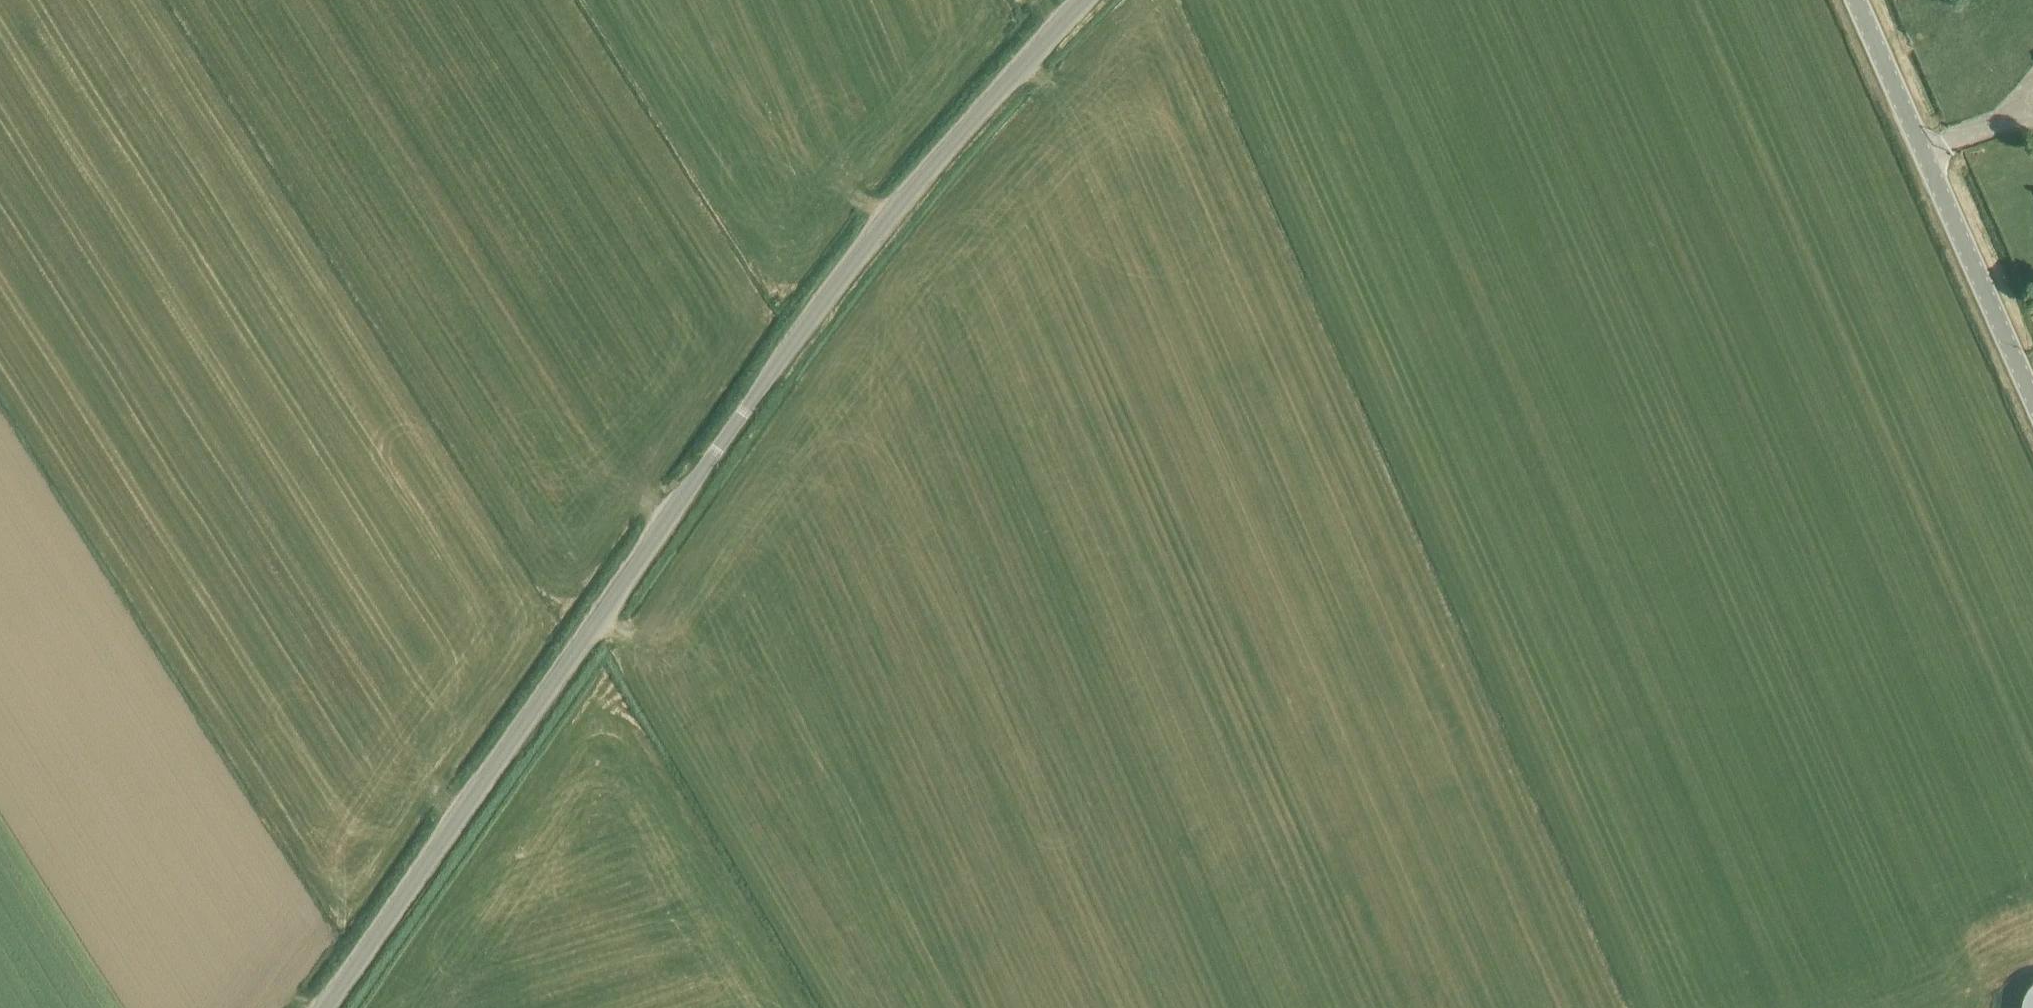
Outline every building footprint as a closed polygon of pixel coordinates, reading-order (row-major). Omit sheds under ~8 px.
[(2029,985),(2026,990),(2024,996),(2022,1002),(2022,1007),(2032,1007),(2032,981),(2029,985)]
